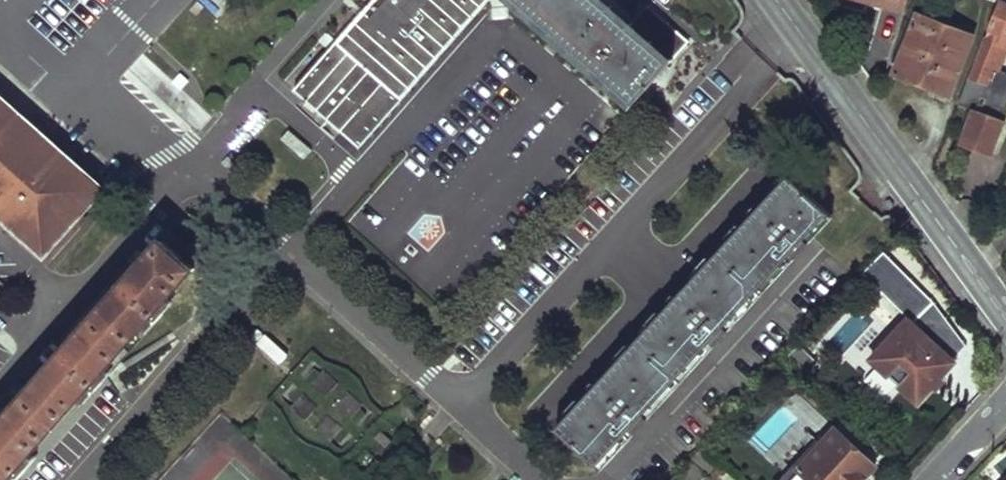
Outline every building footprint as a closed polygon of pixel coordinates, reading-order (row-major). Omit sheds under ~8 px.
[(290,82),(353,139),(481,0),(365,0),(290,82)] [(627,118),(695,44),(652,5),(633,26),(604,0),(499,0),(627,118)] [(903,9),(905,0),(869,0),(903,9)] [(958,104),(971,109),(960,138),(988,149),(1005,106),(1005,71),(991,65),(1002,41),(1005,43),(1005,5),(1000,2),(971,80),(968,78),(958,104)] [(915,13),(893,74),(950,95),(973,34),(966,31),(968,25),(938,15),(936,20),(915,13)] [(124,73),(192,138),(211,118),(143,53),(124,73)] [(44,255),(106,187),(0,91),(0,215),(44,255)] [(281,144),(304,158),(311,146),(288,132),(281,144)] [(789,178),(557,429),(598,467),(830,216),(789,178)] [(163,246),(0,429),(0,479),(12,479),(195,275),(163,246)] [(907,317),(872,355),(919,398),(953,359),(907,317)] [(797,466),(812,479),(859,479),(876,462),(836,425),(797,466)]
